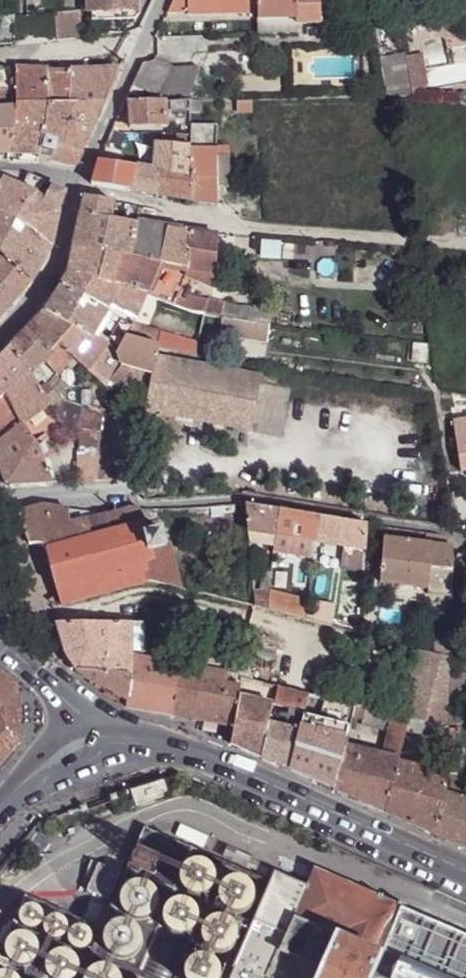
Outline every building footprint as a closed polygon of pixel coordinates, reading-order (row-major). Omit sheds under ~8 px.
[(90,13),(135,12),(135,0),(90,0),(90,13)] [(188,13),(188,0),(172,0),(167,13),(188,13)] [(188,13),(188,15),(259,15),(259,0),(188,0),(188,13)] [(298,22),(297,0),(259,0),(259,15),(259,21),(298,22)] [(298,22),(298,28),(320,27),(319,0),(297,0),(298,22)] [(55,40),(80,38),(79,13),(54,14),(55,40)] [(0,19),(0,47),(15,46),(13,18),(0,19)] [(298,37),(298,28),(298,22),(259,21),(258,21),(258,37),(298,37)] [(368,38),(368,26),(355,26),(356,38),(368,38)] [(404,56),(410,88),(427,86),(422,54),(404,56)] [(404,56),(381,59),(387,97),(388,98),(390,97),(392,97),(411,98),(410,88),(404,56)] [(170,69),(152,60),(150,62),(142,63),(134,85),(159,96),(170,69)] [(188,95),(197,69),(170,69),(159,96),(188,95)] [(5,105),(17,105),(18,105),(51,106),(79,107),(104,108),(118,73),(16,70),(16,83),(12,83),(12,70),(0,70),(0,104),(5,105)] [(190,100),(190,113),(200,113),(200,100),(190,100)] [(130,102),(131,128),(168,128),(166,114),(165,101),(130,102)] [(185,114),(184,101),(165,101),(166,114),(185,114)] [(237,112),(252,112),(252,103),(237,103),(237,112)] [(51,106),(18,105),(18,111),(8,155),(8,163),(38,166),(39,161),(38,160),(38,157),(51,106)] [(79,107),(51,106),(38,157),(38,160),(39,161),(53,163),(79,107)] [(104,108),(79,107),(53,163),(77,167),(104,108)] [(18,111),(0,112),(0,155),(8,155),(18,111)] [(218,126),(190,125),(190,133),(190,145),(190,176),(160,174),(160,196),(161,196),(218,203),(218,187),(218,167),(217,147),(218,126)] [(112,133),(106,146),(122,153),(128,139),(112,133)] [(99,162),(92,185),(160,196),(160,174),(190,176),(190,145),(157,143),(154,169),(99,162)] [(218,167),(229,166),(229,148),(217,147),(218,167)] [(218,167),(218,187),(228,187),(229,166),(218,167)] [(27,177),(21,190),(33,198),(39,202),(41,198),(48,186),(27,177)] [(0,184),(0,217),(14,224),(33,198),(21,190),(1,183),(0,184)] [(65,196),(51,191),(46,200),(43,205),(39,202),(33,198),(14,224),(51,248),(56,225),(58,216),(65,196)] [(86,196),(82,215),(110,219),(110,217),(114,201),(86,196)] [(121,203),(117,219),(138,223),(142,208),(121,203)] [(129,257),(138,223),(117,219),(110,217),(110,219),(82,215),(75,248),(129,257)] [(51,248),(14,224),(0,217),(0,260),(31,281),(51,248)] [(160,264),(187,268),(184,230),(138,223),(129,257),(123,284),(146,294),(160,264)] [(184,230),(187,268),(190,269),(213,274),(215,274),(216,235),(184,230)] [(70,274),(62,286),(109,312),(112,306),(137,317),(146,294),(123,284),(129,257),(75,248),(70,274)] [(9,307),(31,281),(0,260),(0,296),(9,307)] [(146,294),(173,306),(177,298),(188,275),(190,269),(187,268),(160,264),(146,294)] [(190,269),(188,275),(213,288),(213,274),(190,269)] [(62,286),(46,310),(94,336),(109,312),(62,286)] [(9,307),(0,296),(0,317),(9,307)] [(190,313),(198,315),(200,307),(206,308),(207,301),(185,297),(182,301),(177,298),(173,306),(190,313)] [(200,307),(198,315),(221,319),(224,304),(207,301),(206,308),(200,307)] [(224,304),(221,319),(233,321),(233,319),(240,321),(241,308),(224,304)] [(241,308),(240,321),(250,323),(250,324),(255,325),(256,311),(241,308)] [(13,346),(29,376),(30,377),(43,362),(56,377),(73,359),(88,372),(109,344),(94,336),(46,310),(13,346)] [(250,324),(250,323),(240,321),(233,319),(233,321),(231,333),(242,336),(244,327),(249,328),(250,324)] [(119,351),(120,351),(127,337),(132,325),(122,320),(109,344),(119,351)] [(132,325),(127,337),(159,346),(158,348),(159,348),(161,332),(132,324),(132,325)] [(190,353),(193,340),(161,332),(159,348),(174,350),(190,353)] [(159,346),(127,337),(120,351),(119,351),(109,344),(88,372),(106,387),(109,383),(150,395),(156,358),(158,348),(159,346)] [(424,364),(427,345),(412,343),(409,361),(424,364)] [(13,346),(0,359),(0,399),(29,376),(13,346)] [(186,364),(188,353),(159,348),(158,348),(156,358),(186,364)] [(208,357),(206,367),(235,372),(237,363),(208,357)] [(252,430),(261,380),(261,377),(235,372),(206,367),(186,364),(156,358),(150,395),(148,411),(252,430)] [(43,362),(30,377),(39,390),(47,384),(49,386),(56,377),(43,362)] [(23,426),(50,407),(39,390),(30,377),(29,376),(0,399),(0,442),(23,426)] [(50,407),(51,408),(60,402),(49,386),(47,384),(39,390),(50,407)] [(60,402),(51,408),(60,422),(61,424),(82,428),(100,432),(101,432),(102,416),(60,402)] [(23,426),(39,447),(53,434),(50,430),(60,422),(51,408),(50,407),(23,426)] [(52,484),(39,447),(23,426),(0,442),(0,469),(7,485),(8,486),(52,484)] [(82,428),(80,457),(98,458),(99,452),(100,432),(82,428)] [(116,453),(99,452),(98,458),(96,481),(116,480),(116,453)] [(246,505),(248,532),(276,536),(280,510),(246,505)] [(18,513),(25,535),(72,524),(69,509),(44,506),(18,513)] [(45,553),(55,590),(48,599),(51,606),(59,605),(64,603),(147,580),(149,580),(155,582),(158,583),(180,589),(179,587),(169,544),(168,543),(163,543),(159,530),(145,533),(143,525),(139,509),(133,509),(127,509),(104,515),(72,524),(25,535),(28,546),(42,547),(45,553)] [(280,510),(276,536),(314,542),(318,517),(280,510)] [(318,517),(314,542),(343,546),(365,549),(365,525),(318,517)] [(143,525),(145,533),(159,530),(159,526),(157,521),(143,525)] [(168,543),(169,544),(174,542),(169,523),(159,526),(159,530),(163,543),(168,543)] [(248,532),(248,544),(275,548),(276,536),(248,532)] [(275,548),(313,554),(314,542),(276,536),(275,548)] [(449,545),(438,537),(437,546),(453,549),(449,545)] [(383,540),(379,584),(427,590),(430,566),(432,546),(383,540)] [(365,549),(343,546),(340,568),(355,571),(354,577),(362,579),(365,549)] [(432,546),(430,566),(443,566),(452,567),(452,556),(453,549),(437,546),(432,546)] [(442,577),(451,578),(452,567),(443,566),(442,577)] [(259,593),(267,593),(269,575),(261,574),(259,593)] [(252,593),(254,607),(266,610),(268,600),(269,593),(267,593),(259,593),(252,593)] [(268,600),(266,610),(305,621),(306,609),(268,600)] [(306,609),(305,621),(325,626),(327,614),(306,609)] [(56,623),(66,654),(75,670),(128,678),(130,658),(129,658),(130,624),(56,623)] [(130,624),(129,658),(130,658),(142,661),(142,624),(130,624)] [(428,631),(432,650),(450,646),(445,627),(428,631)] [(227,676),(239,678),(252,681),(252,678),(243,655),(207,648),(203,671),(227,676)] [(401,721),(406,723),(447,733),(447,731),(447,726),(448,695),(429,691),(431,654),(419,650),(401,721)] [(431,654),(429,691),(448,695),(450,661),(450,658),(431,654)] [(142,661),(130,658),(128,678),(126,703),(125,702),(124,709),(200,722),(233,727),(236,703),(238,688),(225,686),(227,676),(203,671),(187,669),(189,664),(181,662),(179,669),(142,661)] [(463,664),(450,661),(448,695),(447,726),(461,725),(463,664)] [(128,678),(75,670),(125,702),(126,703),(128,678)] [(17,748),(21,743),(18,688),(0,674),(0,733),(17,748)] [(227,676),(225,686),(238,688),(239,678),(227,676)] [(238,688),(236,703),(272,712),(274,707),(277,689),(252,681),(239,678),(238,688)] [(277,689),(274,707),(302,714),(304,706),(306,696),(277,689)] [(306,696),(304,706),(350,718),(351,716),(353,709),(306,696)] [(272,712),(236,703),(233,727),(234,728),(232,745),(246,753),(261,760),(270,725),(272,712)] [(361,725),(387,733),(390,719),(353,709),(351,716),(362,719),(361,725)] [(381,756),(397,760),(403,733),(406,723),(401,721),(390,719),(387,733),(381,756)] [(200,722),(195,731),(232,745),(234,728),(233,727),(200,722)] [(406,723),(403,733),(447,744),(446,742),(447,733),(406,723)] [(261,760),(289,772),(298,732),(270,725),(261,760)] [(298,732),(289,772),(333,792),(343,747),(345,739),(299,727),(298,732)] [(457,742),(457,732),(447,731),(447,733),(446,742),(457,742)] [(0,733),(0,767),(17,748),(0,733)] [(333,792),(385,815),(397,763),(397,760),(381,756),(343,747),(333,792)] [(463,752),(450,752),(448,797),(461,800),(461,782),(463,752)] [(385,815),(433,836),(445,808),(445,796),(445,776),(397,763),(385,815)] [(131,787),(138,805),(168,795),(162,777),(131,787)] [(461,800),(448,797),(445,796),(445,808),(433,836),(465,851),(465,802),(461,800)] [(235,955),(268,884),(138,828),(93,932),(83,955),(137,977),(214,977),(226,951),(235,955)] [(314,870),(306,888),(272,874),(268,884),(235,955),(230,967),(232,969),(228,977),(465,977),(465,936),(314,870)] [(93,932),(18,900),(0,942),(0,977),(137,977),(83,955),(93,932)]
